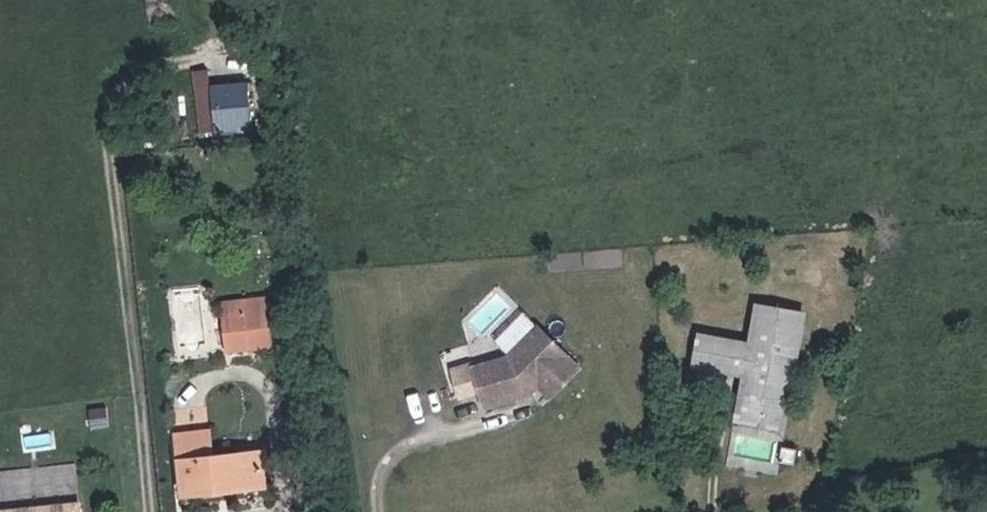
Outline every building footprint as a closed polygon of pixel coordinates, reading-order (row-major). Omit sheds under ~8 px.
[(203,68),(189,70),(194,129),(209,128),(205,80),(203,68)] [(205,80),(209,128),(246,124),(241,77),(205,80)] [(192,293),(197,343),(244,338),(238,288),(192,293)] [(787,330),(746,321),(738,360),(733,384),(725,423),(767,431),(787,330)] [(498,364),(463,374),(474,415),(521,403),(529,394),(541,405),(569,373),(526,332),(498,364)] [(701,377),(707,353),(690,349),(684,374),(701,377)] [(738,360),(707,353),(701,377),(733,384),(738,360)] [(170,453),(206,450),(203,423),(168,426),(170,453)] [(767,431),(725,423),(723,434),(764,442),(767,431)] [(253,444),(206,450),(170,453),(172,492),(257,483),(253,444)] [(26,467),(0,470),(0,500),(29,496),(26,467)] [(0,508),(0,511),(59,511),(58,504),(0,508)]
